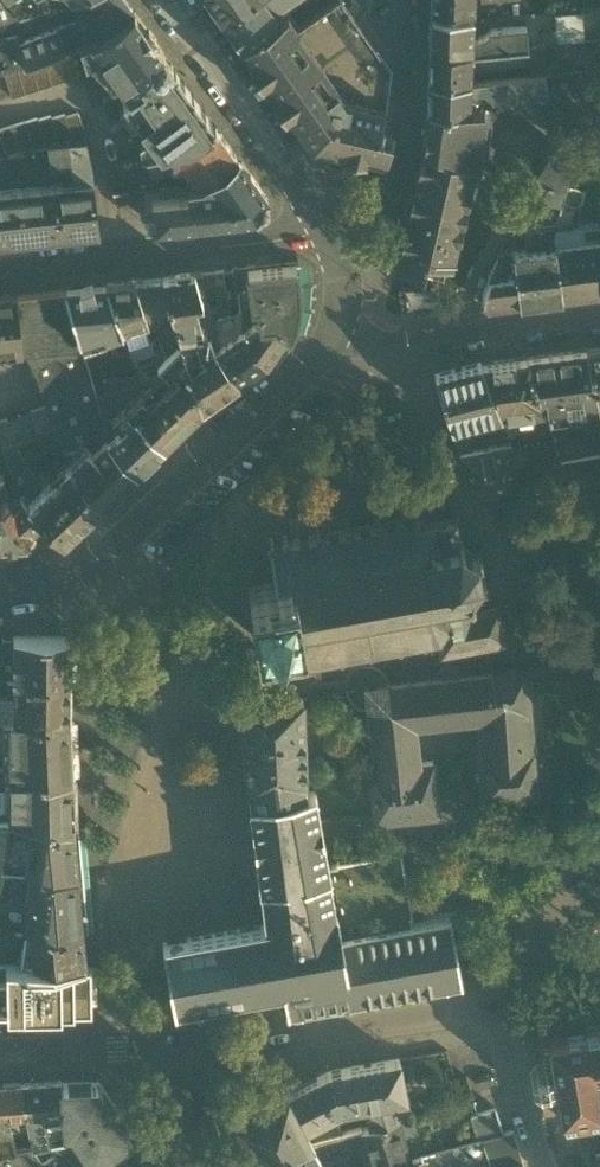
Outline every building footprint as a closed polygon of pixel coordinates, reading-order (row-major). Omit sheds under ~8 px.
[(20,18),(8,0),(0,0),(0,25),(20,18)] [(70,0),(8,0),(20,18),(70,0)] [(100,37),(134,12),(125,0),(73,0),(86,18),(100,37)] [(223,22),(254,0),(208,0),(222,21),(223,22)] [(223,22),(241,48),(280,21),(272,10),(276,8),(277,9),(291,0),(254,0),(223,22)] [(297,29),(300,33),(294,37),(328,83),(334,79),(346,97),(385,106),(386,106),(390,69),(341,0),(337,0),(297,29)] [(430,12),(473,14),(473,0),(431,0),(430,12)] [(175,70),(134,12),(100,37),(80,44),(86,62),(99,53),(129,95),(149,81),(152,86),(175,70)] [(555,15),(558,42),(584,40),(582,13),(555,15)] [(241,48),(301,132),(302,130),(375,148),(381,125),(385,106),(346,97),(334,79),(328,83),(294,37),(300,33),(297,29),(288,15),(280,21),(241,48)] [(430,16),(429,51),(471,51),(527,46),(525,27),(491,30),(484,36),(479,37),(477,39),(472,39),(473,18),(430,16)] [(67,49),(80,44),(100,37),(86,18),(59,28),(67,49)] [(37,61),(67,49),(59,28),(18,43),(14,31),(0,36),(0,72),(37,61)] [(556,44),(527,46),(529,62),(530,76),(545,75),(558,74),(556,44)] [(529,62),(527,46),(471,51),(429,51),(428,80),(471,81),(471,70),(504,68),(507,62),(510,63),(529,62)] [(71,50),(58,54),(58,55),(65,79),(79,75),(71,50)] [(58,55),(45,59),(45,60),(52,84),(66,80),(65,79),(58,55)] [(45,60),(31,64),(39,89),(52,85),(52,84),(45,60)] [(31,64),(18,68),(25,93),(39,89),(31,64)] [(18,68),(4,72),(12,97),(25,93),(18,68)] [(175,70),(152,86),(149,81),(129,95),(123,100),(159,151),(160,152),(198,141),(217,127),(176,69),(175,70)] [(547,93),(545,75),(530,76),(471,81),(470,96),(477,95),(477,90),(485,90),(493,97),(547,93)] [(428,80),(427,110),(470,112),(470,111),(470,96),(471,81),(428,80)] [(484,112),(470,111),(470,112),(427,110),(422,151),(477,166),(484,112)] [(79,112),(66,116),(73,138),(74,141),(86,137),(79,112)] [(65,113),(52,117),(59,140),(60,142),(73,138),(66,116),(65,113)] [(51,115),(38,119),(45,142),(46,144),(59,140),(52,117),(51,115)] [(38,117),(25,121),(32,146),(33,146),(45,142),(38,119),(38,117)] [(24,121),(12,125),(19,150),(32,146),(25,121),(24,121)] [(0,129),(0,134),(6,154),(19,150),(12,125),(0,129)] [(394,128),(381,125),(375,148),(302,130),(301,132),(311,147),(366,160),(367,153),(387,157),(394,128)] [(184,162),(198,182),(203,182),(237,156),(217,127),(198,141),(160,152),(159,151),(145,154),(150,172),(184,162)] [(73,162),(75,181),(93,179),(91,168),(86,141),(48,145),(50,165),(52,164),(73,162)] [(34,147),(37,170),(52,168),(52,164),(50,165),(48,145),(48,144),(34,147)] [(453,266),(477,166),(422,151),(395,266),(423,273),(426,260),(453,266)] [(542,196),(561,201),(572,155),(550,151),(534,179),(545,182),(542,196)] [(151,198),(154,224),(213,218),(261,213),(261,212),(268,199),(252,177),(237,156),(203,182),(198,182),(188,183),(188,185),(188,187),(187,187),(189,195),(151,198)] [(56,183),(56,185),(62,234),(98,230),(94,193),(93,179),(75,181),(56,183)] [(0,191),(0,219),(2,241),(62,234),(56,185),(0,191)] [(523,225),(526,249),(555,245),(554,233),(555,228),(557,221),(523,225)] [(555,245),(585,241),(584,232),(583,225),(555,228),(554,233),(555,245)] [(594,230),(584,232),(585,241),(595,240),(594,230)] [(561,296),(599,291),(599,244),(599,239),(595,240),(585,241),(555,245),(561,296)] [(513,250),(513,254),(520,301),(561,296),(555,245),(526,249),(513,250)] [(488,305),(520,301),(513,254),(498,256),(482,291),(482,300),(488,305)] [(239,309),(242,329),(265,362),(290,329),(294,317),(298,304),(298,294),(298,285),(296,261),(234,268),(238,299),(239,309)] [(194,273),(162,277),(178,331),(181,341),(188,365),(202,407),(214,398),(238,381),(215,348),(210,335),(204,335),(202,326),(197,317),(195,317),(190,303),(202,299),(194,273)] [(162,336),(163,335),(178,331),(162,277),(135,279),(148,320),(151,327),(158,325),(162,336)] [(106,283),(111,296),(116,310),(123,329),(148,320),(135,279),(106,283)] [(106,283),(64,287),(79,338),(103,329),(105,334),(123,329),(116,310),(99,317),(94,302),(111,296),(106,283)] [(57,430),(70,463),(72,471),(103,504),(137,471),(108,439),(107,430),(96,396),(82,347),(79,338),(64,287),(17,292),(17,293),(23,349),(38,378),(46,403),(57,430)] [(406,305),(438,305),(438,287),(406,287),(406,305)] [(17,293),(2,295),(9,351),(23,349),(17,293)] [(9,351),(2,295),(0,295),(0,359),(9,358),(9,351)] [(99,317),(116,310),(111,296),(94,302),(99,317)] [(218,329),(210,335),(215,348),(242,329),(239,309),(213,318),(218,329)] [(151,327),(148,320),(123,329),(129,345),(153,336),(151,327)] [(103,329),(79,338),(82,347),(107,338),(105,334),(103,329)] [(238,381),(265,362),(242,329),(215,348),(238,381)] [(181,341),(178,331),(163,335),(168,353),(181,341)] [(150,400),(142,392),(128,405),(164,444),(202,407),(188,365),(181,341),(168,353),(161,360),(159,362),(173,377),(162,388),(150,400)] [(599,398),(599,345),(586,347),(597,398),(599,398)] [(586,347),(574,349),(585,400),(597,398),(586,347)] [(544,406),(585,400),(574,349),(527,355),(541,406),(544,406)] [(527,355),(515,357),(528,408),(541,406),(527,355)] [(501,411),(528,408),(515,357),(480,361),(489,387),(491,387),(500,412),(501,411)] [(451,424),(500,412),(491,387),(489,387),(480,361),(434,372),(451,424)] [(146,388),(142,392),(150,400),(162,388),(152,381),(145,386),(146,388)] [(143,382),(96,396),(107,430),(108,439),(137,471),(164,444),(128,405),(142,392),(146,388),(145,386),(143,382)] [(4,450),(18,445),(57,430),(46,403),(45,403),(0,419),(0,439),(4,450)] [(553,437),(560,462),(599,454),(599,428),(553,437)] [(561,464),(560,462),(553,437),(510,445),(514,472),(515,472),(561,464)] [(469,481),(473,491),(517,483),(515,472),(514,472),(510,445),(509,440),(459,450),(469,481)] [(18,445),(4,450),(20,493),(36,481),(40,477),(31,470),(18,445)] [(36,481),(20,493),(41,516),(56,533),(63,541),(103,504),(72,471),(70,463),(40,487),(36,481)] [(41,516),(20,493),(10,498),(6,492),(8,486),(5,471),(0,472),(0,542),(1,544),(28,543),(31,542),(34,541),(36,537),(36,533),(35,529),(33,527),(30,526),(41,516)] [(291,658),(292,663),(296,662),(295,657),(308,655),(309,660),(314,659),(313,654),(338,650),(338,655),(343,654),(342,649),(367,645),(368,650),(373,649),(372,644),(396,639),(397,644),(402,643),(401,638),(421,635),(422,640),(427,639),(426,636),(437,634),(438,637),(439,636),(441,651),(505,639),(498,604),(478,608),(477,607),(475,608),(472,594),(473,593),(472,590),(474,588),(472,585),(479,575),(485,576),(486,572),(480,570),(477,555),(482,551),(480,547),(474,551),(461,541),(463,536),(459,535),(456,518),(460,514),(457,512),(454,516),(433,520),(431,518),(427,520),(418,514),(419,509),(414,508),(413,513),(404,515),(403,510),(398,511),(399,516),(380,520),(379,514),(374,515),(375,520),(350,525),(349,520),(344,521),(345,526),(320,530),(319,525),(315,526),(316,531),(288,536),(287,531),(282,532),(283,538),(274,540),(273,534),(269,535),(270,540),(269,540),(275,574),(273,574),(274,580),(247,585),(248,585),(256,632),(284,627),(290,659),(291,658)] [(13,649),(12,679),(70,679),(70,636),(14,635),(14,636),(14,638),(4,638),(3,649),(13,649)] [(492,673),(387,685),(370,706),(377,766),(404,763),(404,762),(417,762),(412,723),(478,714),(481,751),(479,751),(482,797),(485,797),(536,794),(526,664),(492,670),(492,673)] [(70,679),(12,679),(0,678),(0,718),(5,718),(13,718),(70,719),(70,679)] [(368,687),(370,706),(387,685),(368,687)] [(241,698),(243,734),(304,733),(303,696),(241,698)] [(72,778),(70,719),(13,718),(12,742),(5,742),(4,777),(72,778)] [(246,760),(249,785),(306,779),(306,774),(304,733),(243,734),(246,760)] [(369,767),(375,820),(439,813),(433,760),(417,762),(404,762),(404,763),(377,766),(369,767)] [(72,778),(4,777),(0,777),(0,816),(3,816),(74,828),(72,778)] [(249,802),(253,834),(321,822),(315,790),(307,792),(305,780),(248,786),(248,787),(250,802),(249,802)] [(1,837),(0,842),(0,880),(16,882),(19,867),(78,876),(74,828),(3,816),(0,816),(0,837),(1,837)] [(324,837),(321,822),(253,834),(255,849),(324,837)] [(426,920),(411,923),(341,936),(329,865),(324,837),(255,849),(260,888),(261,887),(262,901),(265,924),(260,925),(271,991),(283,989),(288,1013),(462,981),(450,916),(426,920)] [(336,864),(329,865),(341,936),(411,923),(410,916),(413,915),(401,850),(336,861),(336,864)] [(83,932),(79,890),(78,876),(19,867),(16,882),(0,880),(0,920),(83,932)] [(11,958),(84,963),(86,963),(83,932),(0,920),(0,958),(11,958)] [(252,994),(271,991),(260,925),(240,929),(252,994)] [(238,997),(252,994),(240,929),(187,938),(198,1004),(238,997)] [(174,1008),(198,1004),(187,938),(163,942),(164,950),(174,1008)] [(84,963),(11,958),(0,958),(0,1004),(71,1003),(71,978),(84,978),(84,963)] [(559,1092),(576,1090),(571,1060),(583,1043),(599,1041),(599,1026),(548,1035),(548,1037),(555,1071),(557,1071),(557,1074),(556,1074),(559,1092)] [(559,1092),(560,1099),(541,1102),(544,1116),(561,1166),(599,1166),(599,1041),(583,1043),(571,1060),(576,1090),(559,1092)] [(237,1118),(256,1156),(313,1140),(341,1132),(335,1111),(341,1107),(364,1103),(370,1124),(398,1116),(392,1098),(405,1096),(398,1059),(329,1071),(317,1077),(288,1093),(287,1092),(237,1118)] [(532,1082),(538,1086),(551,1085),(556,1074),(557,1074),(557,1071),(555,1071),(545,1064),(536,1065),(531,1073),(532,1082)] [(538,1086),(541,1102),(560,1099),(559,1092),(556,1074),(551,1085),(538,1086)] [(61,1081),(21,1085),(28,1122),(33,1149),(49,1145),(45,1126),(54,1124),(53,1119),(60,1118),(64,1117),(62,1083),(61,1081)] [(62,1083),(64,1117),(65,1122),(66,1142),(50,1145),(55,1154),(42,1163),(45,1166),(82,1166),(93,1157),(131,1131),(97,1082),(62,1083)] [(0,1086),(0,1155),(18,1152),(12,1123),(23,1121),(23,1122),(28,1122),(21,1085),(0,1086)] [(470,1116),(476,1140),(482,1138),(504,1132),(497,1109),(470,1116)] [(362,1127),(372,1161),(374,1166),(384,1166),(412,1157),(398,1116),(370,1124),(362,1127)] [(368,1162),(372,1161),(362,1127),(362,1126),(341,1132),(313,1140),(325,1163),(351,1155),(350,1150),(359,1147),(368,1162)] [(491,1166),(506,1166),(522,1161),(513,1130),(504,1132),(482,1138),(491,1166)] [(262,1166),(327,1166),(325,1163),(313,1140),(256,1156),(262,1166)] [(42,1163),(33,1149),(18,1152),(0,1155),(0,1166),(45,1166),(42,1163)] [(421,1154),(412,1157),(384,1166),(426,1166),(421,1154)]
